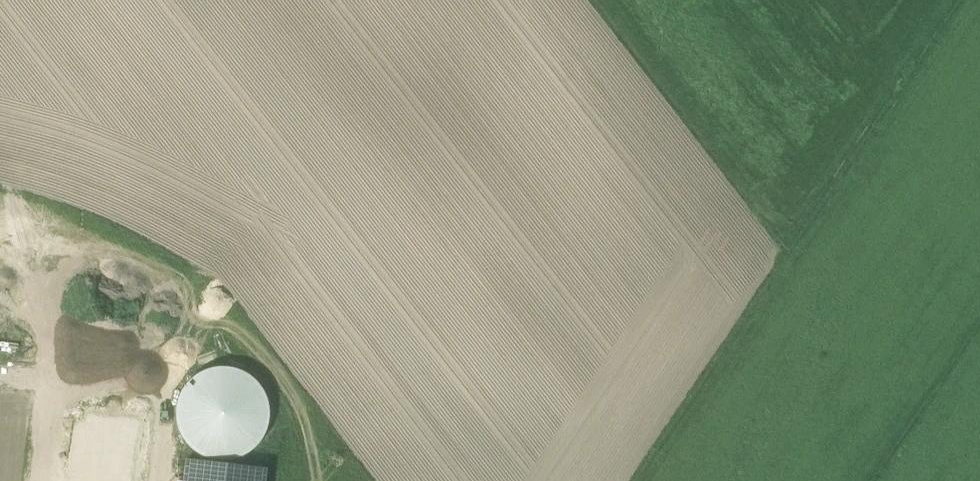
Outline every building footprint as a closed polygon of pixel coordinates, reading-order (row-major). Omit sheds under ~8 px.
[(186,444),(192,450),(198,454),(206,458),(213,460),(221,461),(230,460),(237,458),(245,455),(252,450),(257,445),(262,438),(266,431),(267,427),(268,423),(269,415),(268,407),(266,399),(263,391),(258,385),(253,379),(246,374),(239,370),(238,370),(231,368),(223,367),(215,368),(207,370),(199,373),(192,378),(187,384),(182,390),(178,398),(176,405),(175,414),(176,422),(178,430),(181,437),(186,444)] [(151,411),(77,404),(69,480),(144,480),(151,411)] [(268,469),(188,460),(186,480),(266,480),(268,469)]
